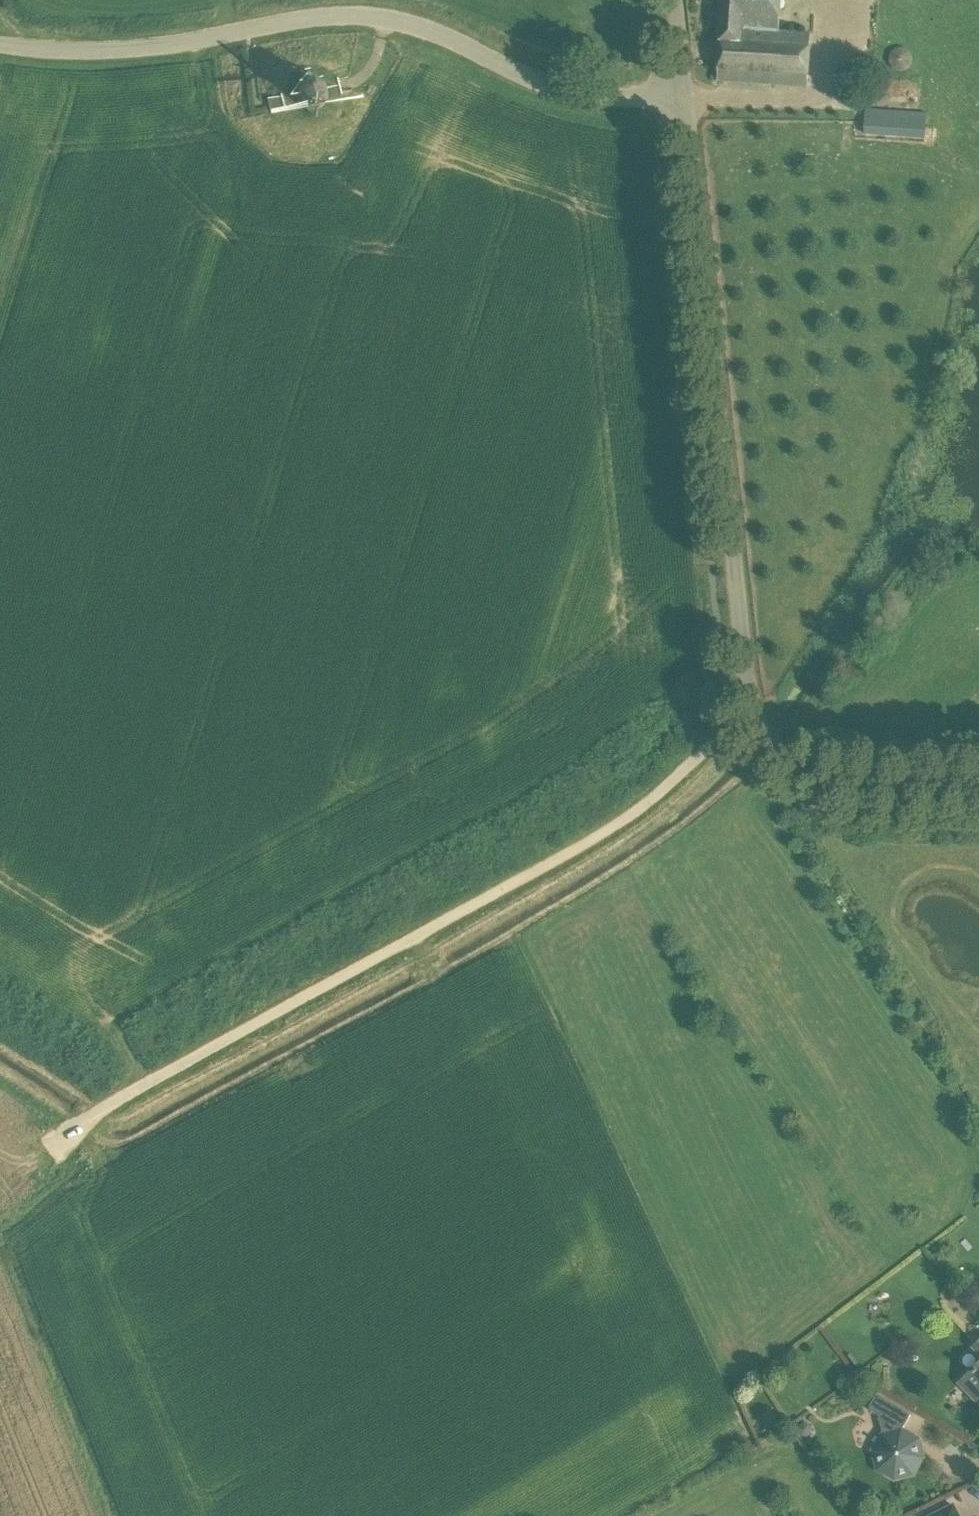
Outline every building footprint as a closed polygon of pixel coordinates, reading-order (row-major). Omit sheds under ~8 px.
[(811,32),(776,30),(779,0),(720,0),(718,27),(720,27),(717,81),(807,87),(811,32)] [(310,107),(313,107),(315,107),(318,106),(320,104),(322,103),(323,101),(324,99),(325,96),(325,94),(325,91),(325,89),(324,87),(323,84),(321,83),(319,81),(317,80),(315,79),(313,78),(310,78),(308,79),(305,79),(303,81),(301,82),(300,84),(298,86),(297,88),(297,90),(296,93),(297,95),(297,98),(298,100),(300,102),(301,104),(303,105),(306,106),(308,107),(310,107)] [(925,139),(926,111),(865,107),(863,135),(925,139)] [(958,1384),(975,1402),(978,1398),(978,1364),(958,1384)] [(893,1480),(912,1475),(921,1459),(917,1441),(901,1432),(910,1416),(875,1396),(868,1408),(869,1412),(877,1416),(882,1437),(873,1452),(877,1471),(893,1480)] [(953,1507),(934,1515),(957,1515),(953,1507)]
